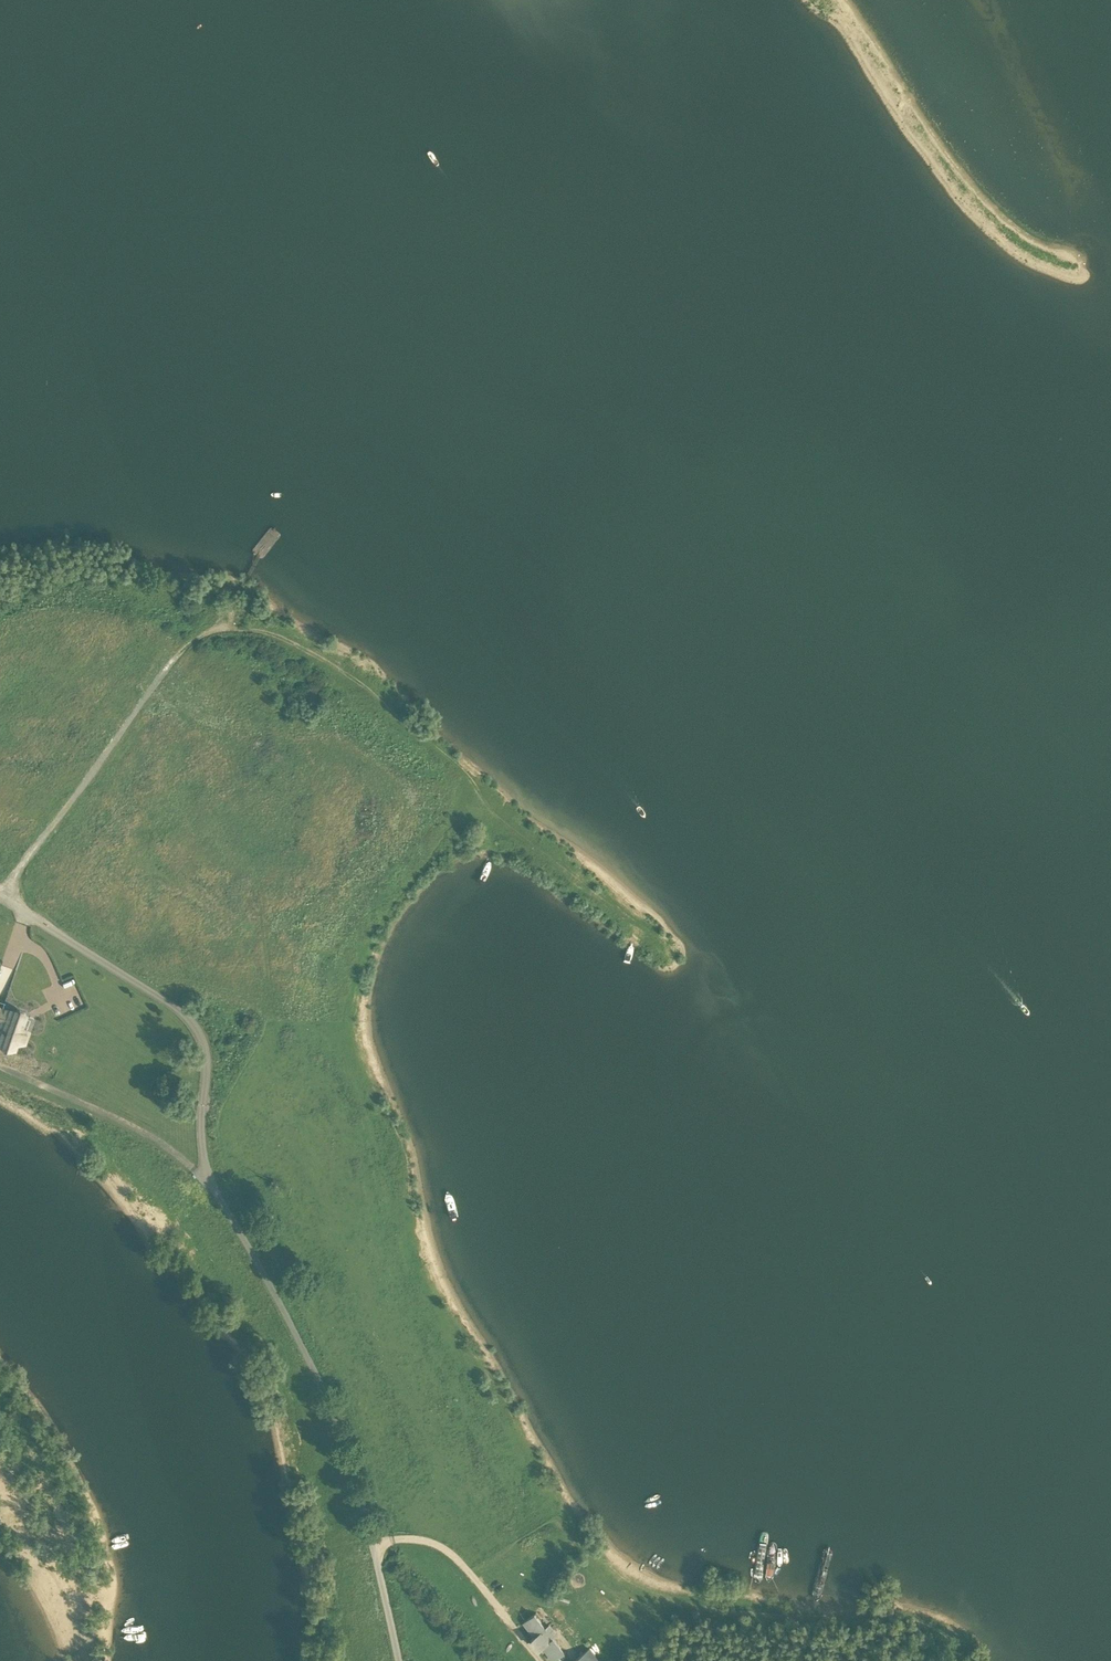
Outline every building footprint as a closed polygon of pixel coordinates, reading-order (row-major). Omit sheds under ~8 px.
[(0,1009),(0,1022),(6,1024),(5,1028),(3,1028),(3,1030),(4,1031),(0,1042),(0,1044),(13,1048),(16,1038),(22,1040),(28,1025),(21,1022),(24,1015),(11,1010),(10,1012),(0,1009)] [(93,1554),(85,1555),(85,1567),(94,1566),(93,1554)] [(545,1627),(534,1614),(524,1622),(535,1636),(531,1639),(539,1649),(543,1646),(554,1660),(564,1652),(553,1638),(557,1635),(549,1625),(545,1627)] [(574,1660),(594,1660),(597,1658),(590,1649),(574,1660)]
